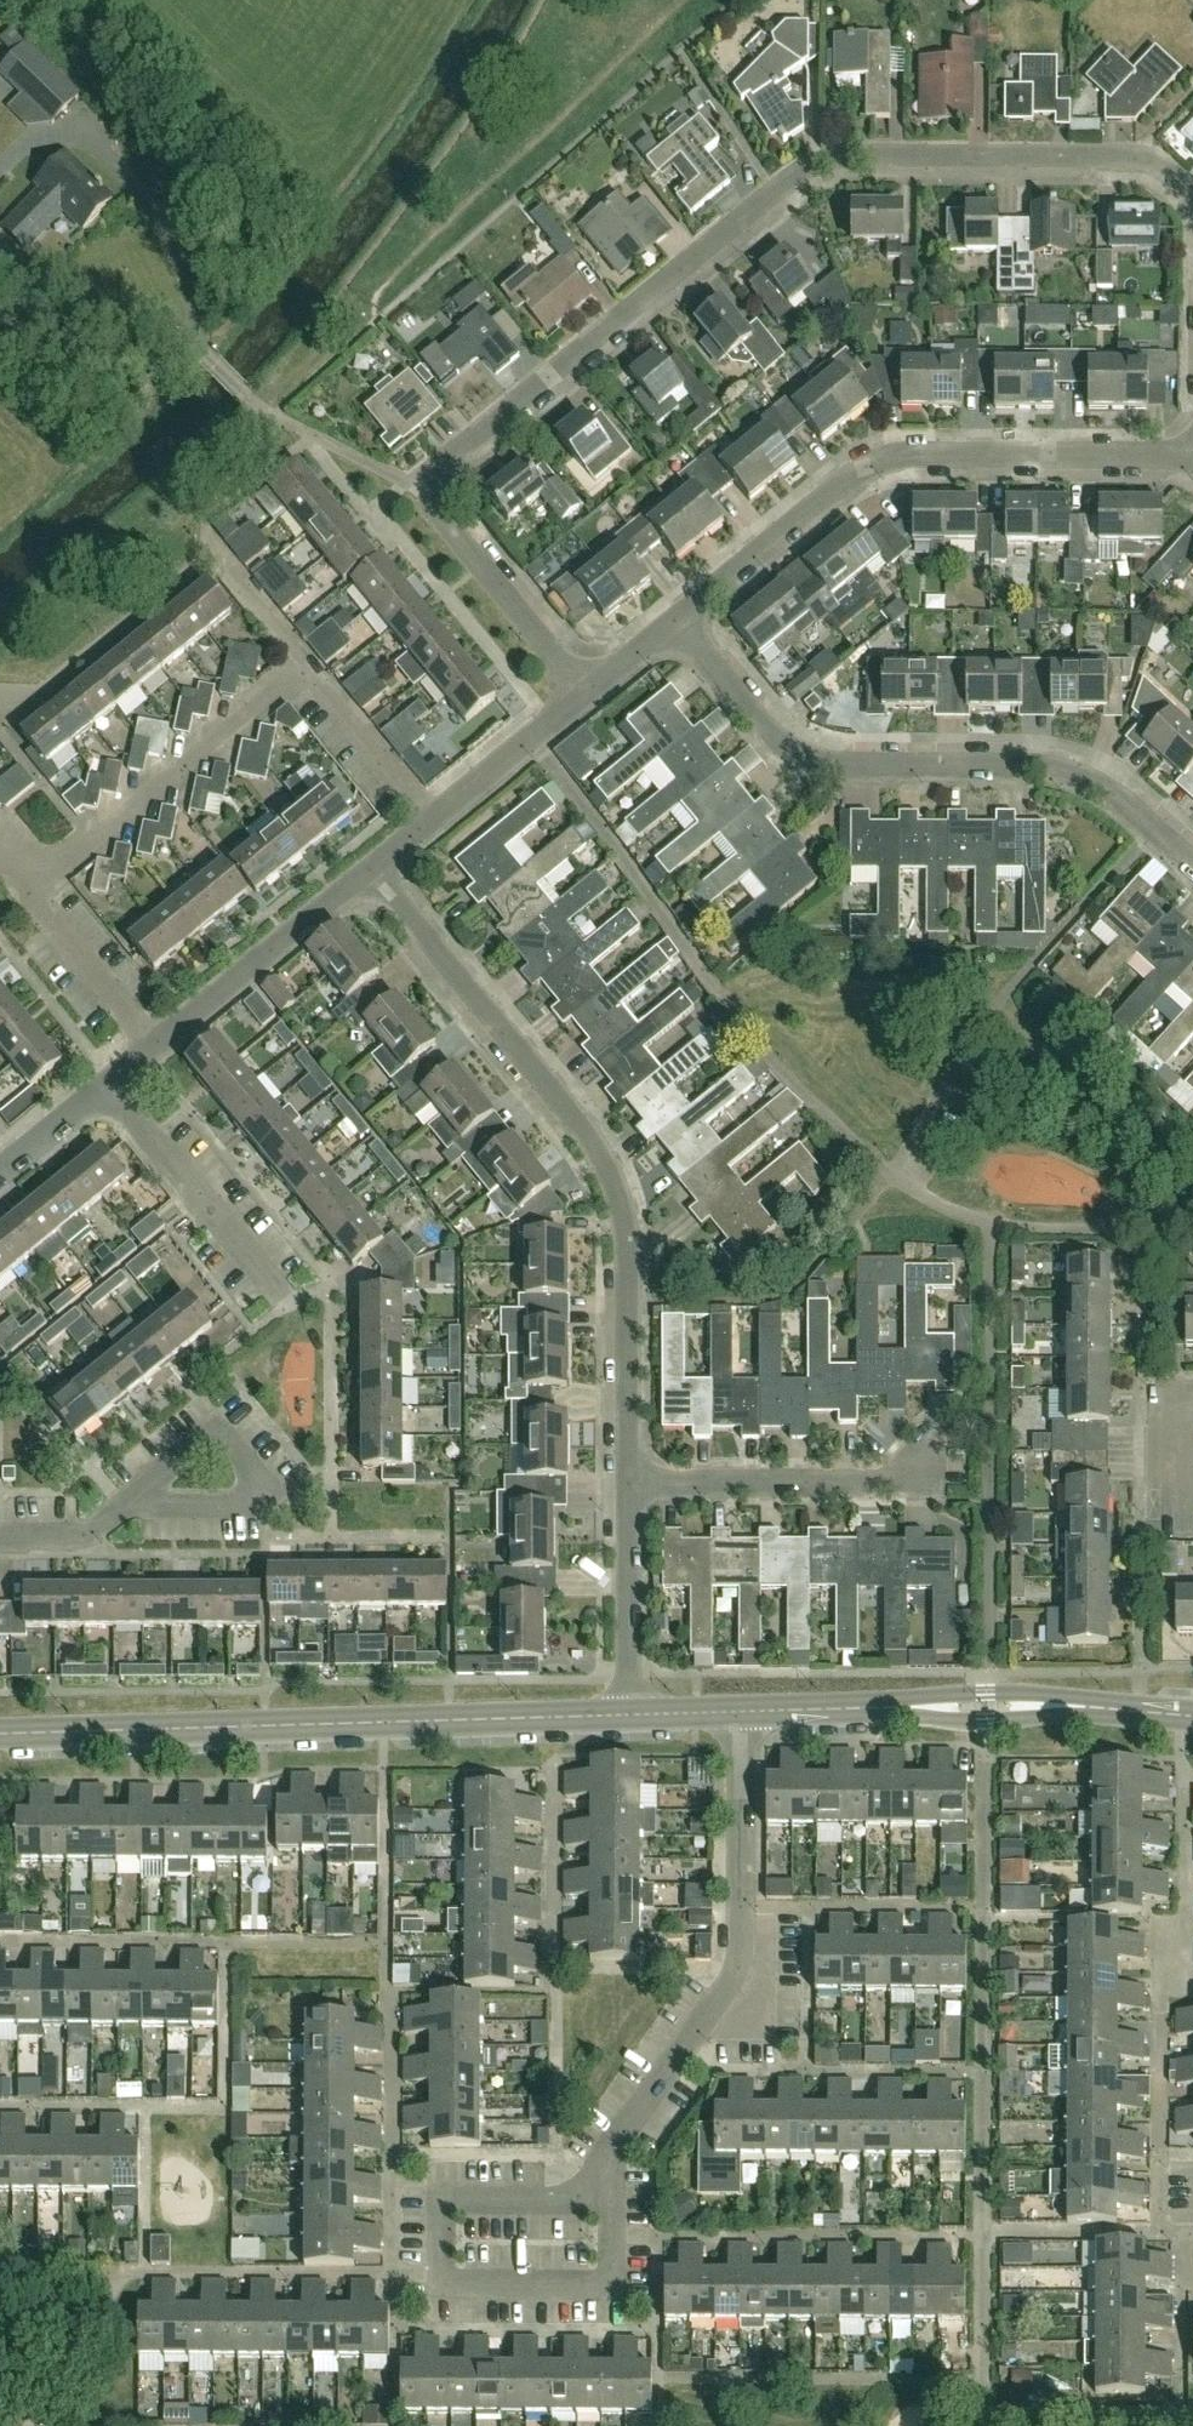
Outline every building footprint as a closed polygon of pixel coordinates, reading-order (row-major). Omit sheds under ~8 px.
[(1000,44),(1006,28),(982,19),(976,35),(1000,44)] [(809,62),(809,24),(786,24),(772,39),(775,47),(734,88),(742,101),(748,97),(773,134),(777,131),(784,142),(804,129),(803,104),(792,105),(784,94),(792,89),(785,78),(803,66),(804,65),(809,62)] [(26,44),(17,35),(6,46),(16,55),(0,72),(0,75),(52,125),(81,96),(27,43),(26,44)] [(890,119),(891,36),(868,36),(868,37),(836,37),(836,77),(868,77),(867,119),(890,119)] [(972,122),(972,43),(950,43),(950,61),(922,61),(922,122),(972,122)] [(1136,122),(1182,71),(1156,47),(1133,73),(1115,57),(1093,81),(1108,94),(1106,97),(1106,122),(1136,122)] [(1058,116),(1058,102),(1059,58),(1021,58),(1021,87),(1006,87),(1006,122),(1034,122),(1034,116),(1058,116)] [(1060,76),(1060,102),(1071,102),(1071,76),(1060,76)] [(732,184),(718,167),(708,154),(721,143),(701,119),(649,162),(660,176),(683,157),(702,180),(679,199),(692,215),(732,184)] [(1071,122),(1071,127),(1070,137),(1100,138),(1101,122),(1071,122)] [(1184,134),(1192,143),(1192,125),(1184,134)] [(85,231),(114,201),(104,191),(105,189),(101,185),(100,186),(67,155),(39,184),(44,189),(4,230),(26,251),(65,211),(85,231)] [(620,275),(670,234),(650,211),(636,222),(618,199),(582,228),(620,275)] [(902,284),(918,284),(918,250),(903,250),(903,207),(855,207),(855,240),(888,240),(888,259),(902,259),(902,284)] [(1015,283),(1015,244),(1000,244),(1000,207),(967,207),(967,213),(948,213),(948,252),(999,253),(999,293),(1015,293),(1015,283)] [(1035,283),(1035,255),(1075,255),(1075,211),(1059,211),(1059,208),(1035,207),(1035,245),(1015,244),(1015,283),(1035,283)] [(1113,247),(1158,247),(1158,208),(1113,208),(1113,247)] [(542,265),(566,249),(557,236),(533,252),(542,265)] [(763,273),(749,286),(752,290),(751,291),(763,305),(764,304),(768,309),(783,297),(790,306),(803,295),(815,310),(826,301),(839,317),(850,307),(837,274),(819,289),(786,250),(761,271),(763,273)] [(1113,253),(1098,253),(1098,288),(1113,288),(1113,253)] [(546,315),(555,327),(593,297),(563,260),(538,280),(531,271),(505,291),(519,308),(525,303),(539,321),(546,315)] [(476,284),(465,293),(474,304),(485,295),(476,284)] [(766,375),(787,358),(758,322),(746,331),(723,302),(698,322),(712,338),(704,344),(720,365),(727,359),(732,365),(748,368),(755,361),(766,375)] [(397,323),(416,342),(434,325),(415,305),(397,323)] [(1025,305),(1025,325),(1071,325),(1071,306),(1025,305)] [(435,345),(420,357),(439,380),(454,368),(458,374),(481,355),(496,374),(520,355),(511,344),(492,321),(481,308),(458,327),(461,332),(439,350),(435,345)] [(955,363),(932,362),(932,408),(961,408),(961,384),(979,384),(979,353),(978,353),(978,344),(955,344),(955,363)] [(854,386),(867,375),(847,350),(828,365),(827,364),(809,379),(816,387),(817,387),(846,423),(869,404),(854,386)] [(903,408),(932,408),(932,362),(909,362),(909,353),(886,352),(886,383),(903,384),(903,408)] [(1003,353),(979,353),(979,384),(995,384),(995,408),(1025,408),(1025,363),(1003,363),(1003,353)] [(1025,363),(1025,408),(1055,409),(1055,384),(1071,384),(1072,354),(1057,354),(1025,353),(1025,363)] [(1096,354),(1072,354),(1071,384),(1089,385),(1089,409),(1118,409),(1118,364),(1096,363),(1096,354)] [(1132,364),(1118,364),(1118,409),(1149,410),(1149,385),(1166,385),(1166,355),(1132,354),(1132,364)] [(721,411),(718,407),(692,376),(686,381),(682,377),(678,380),(658,355),(633,375),(643,388),(633,397),(657,426),(679,409),(672,400),(684,390),(701,411),(686,424),(694,434),(721,411)] [(367,409),(389,436),(394,431),(403,441),(440,411),(410,374),(367,409)] [(793,394),(774,409),(795,435),(808,424),(822,442),(846,423),(817,387),(816,387),(806,395),(793,394)] [(762,431),(744,446),(773,482),(796,463),(781,445),(795,435),(774,409),(756,424),(762,431)] [(610,470),(631,452),(609,425),(598,433),(584,415),(558,435),(587,471),(601,459),(610,470)] [(697,462),(722,493),(735,483),(750,501),(773,482),(744,446),(726,461),(715,448),(697,462)] [(686,447),(671,457),(680,469),(694,458),(686,447)] [(709,504),(722,493),(697,462),(679,477),(690,490),(671,505),(700,541),(723,522),(709,504)] [(563,522),(580,508),(563,487),(551,497),(524,463),(487,493),(510,521),(542,495),(563,522)] [(270,489),(289,512),(319,488),(300,464),(270,489)] [(289,512),(307,535),(338,511),(319,488),(289,512)] [(944,544),(945,501),(914,501),(913,544),(944,544)] [(976,501),(945,501),(944,544),(976,544),(976,555),(991,555),(991,519),(975,519),(976,501)] [(1037,544),(1037,502),(1006,502),(1006,519),(991,519),(991,555),(991,560),(1009,560),(1009,544),(1037,544)] [(1069,502),(1037,502),(1037,544),(1069,544),(1069,563),(1084,563),(1084,519),(1069,519),(1069,502)] [(1130,557),(1130,502),(1098,502),(1098,519),(1084,519),(1084,563),(1098,563),(1098,544),(1118,544),(1117,557),(1130,557)] [(1162,502),(1130,502),(1130,557),(1143,557),(1144,545),(1162,544),(1162,502)] [(671,505),(661,514),(647,512),(629,527),(650,552),(662,542),(677,560),(700,541),(671,505)] [(307,535),(326,558),(356,534),(338,511),(307,535)] [(901,559),(913,550),(888,520),(877,529),(901,559)] [(237,554),(262,534),(253,522),(228,543),(237,554)] [(901,559),(877,529),(865,538),(854,526),(830,546),(869,593),(879,586),(868,572),(883,560),(889,568),(901,559)] [(636,563),(650,552),(629,527),(611,541),(617,549),(599,564),(628,600),(651,581),(636,563)] [(1192,552),(1192,531),(1192,530),(1162,563),(1174,573),(1192,552)] [(237,554),(247,566),(258,557),(272,546),(262,534),(237,554)] [(356,534),(326,558),(345,582),(375,557),(356,534)] [(805,588),(830,618),(841,608),(839,605),(853,594),(859,601),(869,593),(830,546),(806,566),(816,578),(805,588)] [(1174,573),(1185,583),(1192,574),(1192,552),(1174,573)] [(572,614),(590,600),(605,618),(628,600),(599,564),(592,556),(552,589),(572,614)] [(354,584),(373,608),(403,583),(384,560),(354,584)] [(1091,586),(1088,567),(1074,569),(1077,588),(1091,586)] [(274,601),(299,580),(290,568),(264,589),(274,601)] [(274,601),(283,613),(309,592),(299,580),(274,601)] [(403,583),(373,608),(391,631),(421,606),(403,583)] [(208,584),(185,603),(209,632),(232,613),(208,584)] [(793,597),(783,585),(758,605),(793,648),(803,640),(801,637),(816,626),(818,627),(830,618),(805,588),(793,597)] [(186,651),(209,632),(185,603),(162,622),(186,651)] [(793,648),(758,605),(734,625),(762,658),(776,647),(783,656),(793,648)] [(391,631),(410,654),(440,629),(421,606),(391,631)] [(317,653),(342,633),(333,621),(307,642),(317,653)] [(162,622),(139,640),(163,670),(186,651),(162,622)] [(440,629),(410,654),(429,677),(459,652),(440,629)] [(317,653),(326,665),(352,644),(342,633),(317,653)] [(139,640),(116,659),(140,688),(163,670),(139,640)] [(243,666),(240,679),(255,682),(262,651),(247,648),(232,644),(229,657),(228,663),(243,666)] [(429,677),(448,700),(478,675),(459,652),(429,677)] [(1053,662),(1037,662),(1037,701),(1052,701),(1052,709),(1081,710),(1081,654),(1078,654),(1078,667),(1053,667),(1053,662)] [(1081,654),(1081,710),(1106,710),(1107,693),(1122,693),(1122,681),(1131,681),(1135,661),(1108,662),(1108,660),(1103,654),(1081,654)] [(116,659),(93,677),(118,707),(140,688),(116,659)] [(882,709),(910,709),(910,667),(883,667),(883,661),(868,661),(867,707),(882,707),(882,709)] [(952,693),(952,661),(937,661),(936,667),(910,667),(910,709),(937,709),(937,698),(952,698),(952,693)] [(968,661),(952,661),(952,693),(967,693),(967,709),(995,709),(995,667),(968,667),(968,661)] [(1037,701),(1037,662),(1020,662),(1020,667),(995,667),(995,709),(1021,709),(1021,701),(1037,701)] [(228,663),(222,695),(236,698),(240,679),(243,666),(228,663)] [(355,699),(380,679),(370,667),(345,687),(355,699)] [(822,683),(812,672),(788,691),(798,703),(822,683)] [(478,675),(448,700),(466,723),(496,698),(478,675)] [(93,677),(70,697),(94,726),(118,707),(93,677)] [(1144,743),(1146,746),(1165,762),(1192,730),(1174,713),(1177,709),(1164,697),(1143,678),(1132,712),(1143,721),(1154,732),(1144,743)] [(380,679),(355,699),(364,710),(389,690),(380,679)] [(202,685),(198,703),(195,716),(210,719),(216,688),(202,685)] [(620,729),(637,751),(596,785),(609,801),(656,763),(658,761),(694,732),(675,709),(684,702),(672,688),(620,729)] [(70,697),(47,715),(72,745),(94,726),(70,697)] [(814,714),(823,707),(815,698),(807,704),(814,714)] [(182,699),(176,731),(191,735),(195,716),(198,703),(182,699)] [(262,726),(258,744),(256,759),(270,761),(277,729),(275,729),(275,726),(291,733),(292,735),(304,725),(288,706),(262,726)] [(392,745),(417,725),(407,713),(382,733),(392,745)] [(24,734),(35,748),(27,754),(52,784),(57,780),(58,771),(50,762),(72,745),(47,715),(24,734)] [(155,723),(152,742),(149,755),(163,758),(170,726),(155,723)] [(392,745),(401,757),(426,736),(417,725),(392,745)] [(714,740),(703,725),(694,732),(658,761),(656,763),(673,784),(626,822),(616,831),(629,847),(682,804),(689,798),(724,769),(706,746),(714,740)] [(1192,730),(1165,762),(1185,780),(1192,771),(1192,731),(1192,730)] [(152,742),(136,739),(130,770),(145,773),(149,755),(152,742)] [(267,779),(270,761),(256,759),(258,744),(244,741),(237,773),(267,779)] [(106,779),(104,792),(118,795),(123,769),(125,764),(110,761),(106,779)] [(745,778),(733,762),(724,769),(689,798),(682,804),(699,825),(656,859),(670,876),(755,807),(737,785),(745,778)] [(225,799),(232,767),(216,764),(213,782),(210,796),(225,799)] [(302,807),(326,836),(349,817),(343,809),(354,799),(336,778),(325,787),(309,767),(286,786),(302,806),(302,807)] [(8,808),(14,776),(0,773),(0,806),(8,808)] [(84,807),(100,810),(104,792),(106,779),(90,776),(84,807)] [(206,814),(210,796),(213,782),(198,779),(192,811),(206,814)] [(467,892),(479,906),(524,870),(507,849),(558,808),(567,801),(553,784),(544,791),(456,862),(475,885),(467,892)] [(740,883),(786,845),(767,822),(776,815),(764,800),(755,807),(670,876),(680,868),(713,842),(730,863),(688,897),(701,914),(740,883)] [(172,842),(179,810),(164,807),(160,825),(157,839),(172,842)] [(304,855),(326,836),(302,807),(280,825),(304,855)] [(852,918),(852,940),(901,940),(901,870),(901,827),(873,827),(873,814),(852,814),(852,871),(880,871),(880,918),(852,918)] [(902,827),(901,827),(901,870),(927,870),(927,935),(949,935),(950,870),(949,827),(921,827),(921,814),(902,814),(902,827)] [(950,827),(949,827),(950,870),(976,870),(976,935),(998,935),(998,881),(998,870),(998,827),(970,827),(970,814),(950,814),(950,827)] [(999,827),(998,827),(998,870),(998,881),(1025,881),(1025,935),(1047,935),(1047,824),(1019,824),(1019,814),(999,814),(999,827)] [(153,858),(157,839),(160,825),(145,822),(138,855),(153,858)] [(304,855),(280,825),(257,844),(281,873),(304,855)] [(524,870),(479,906),(480,907),(489,900),(508,922),(498,930),(510,944),(598,873),(597,872),(554,907),(538,887),(587,847),(573,830),(524,870)] [(806,853),(794,838),(786,845),(740,883),(757,904),(718,935),(732,951),(816,883),(798,860),(806,853)] [(281,873),(257,844),(234,863),(258,892),(281,873)] [(126,879),(133,848),(118,845),(114,863),(112,876),(126,879)] [(108,895),(112,876),(114,863),(100,860),(93,891),(108,895)] [(200,883),(225,913),(249,894),(224,864),(200,883)] [(522,973),(533,988),(628,911),(628,910),(588,942),(571,922),(611,889),(609,888),(621,878),(609,864),(598,873),(510,944),(511,945),(512,943),(531,966),(522,973)] [(1069,957),(1055,973),(1091,1005),(1137,954),(1167,920),(1144,900),(1152,891),(1139,879),(1101,921),(1121,940),(1089,975),(1069,957)] [(58,898),(68,907),(84,890),(74,881),(58,898)] [(225,913),(200,883),(177,901),(202,932),(225,913)] [(202,932),(177,901),(154,920),(179,951),(202,932)] [(564,1025),(573,1018),(608,989),(591,968),(641,927),(628,911),(533,988),(534,988),(543,981),(561,1003),(552,1011),(564,1025)] [(1114,1019),(1118,1023),(1130,1034),(1164,996),(1172,988),(1173,986),(1192,964),(1192,944),(1180,933),(1188,924),(1175,912),(1167,920),(1137,954),(1157,971),(1114,1019)] [(179,951),(154,920),(131,939),(156,969),(179,951)] [(329,975),(360,950),(341,926),(310,952),(329,975)] [(1002,935),(1001,950),(1025,953),(1027,938),(1002,935)] [(595,1063),(681,993),(681,992),(639,1026),(622,1006),(672,965),(669,962),(680,954),(670,939),(658,949),(608,989),(573,1018),(592,1041),(583,1049),(595,1063)] [(353,1015),(378,995),(368,983),(380,974),(360,950),(329,975),(348,999),(343,1004),(353,1015)] [(1150,1051),(1157,1057),(1166,1066),(1192,1037),(1192,964),(1173,986),(1172,988),(1164,996),(1184,1013),(1150,1051)] [(284,1012),(296,1002),(277,978),(264,988),(284,1012)] [(277,1016),(258,993),(244,1003),(263,1027),(277,1016)] [(618,1107),(627,1099),(712,1030),(662,1070),(645,1049),(695,1009),(681,993),(595,1063),(595,1064),(597,1062),(615,1084),(606,1092),(618,1107)] [(0,1001),(0,1039),(26,1018),(7,995),(0,1001)] [(378,995),(353,1015),(362,1027),(367,1022),(387,1046),(418,1021),(399,997),(387,1006),(378,995)] [(649,1144),(658,1137),(693,1108),(676,1087),(726,1047),(742,1033),(731,1021),(729,1017),(712,1030),(627,1099),(646,1122),(636,1129),(649,1144)] [(14,1065),(44,1041),(26,1018),(0,1039),(0,1048),(14,1065)] [(418,1021),(387,1046),(406,1070),(392,1081),(402,1092),(435,1065),(426,1054),(437,1044),(418,1021)] [(289,1048),(297,1041),(282,1023),(274,1030),(289,1048)] [(189,1061),(208,1084),(236,1060),(218,1037),(189,1061)] [(44,1041),(14,1065),(33,1088),(63,1063),(44,1041)] [(297,1058),(311,1075),(319,1068),(305,1051),(297,1058)] [(236,1060),(208,1084),(226,1106),(255,1083),(236,1060)] [(444,1117),(475,1091),(456,1067),(444,1077),(435,1065),(402,1092),(402,1093),(399,1096),(418,1119),(434,1105),(444,1117)] [(334,1086),(319,1068),(311,1075),(325,1093),(334,1086)] [(742,1068),(693,1108),(658,1137),(676,1159),(667,1166),(679,1182),(682,1180),(789,1092),(723,1145),(707,1125),(756,1085),(742,1068)] [(273,1105),(255,1083),(226,1106),(244,1129),(273,1105)] [(303,1113),(316,1100),(302,1087),(289,1100),(303,1113)] [(33,1089),(0,1116),(8,1126),(41,1099),(33,1089)] [(475,1091),(444,1117),(463,1140),(457,1144),(467,1157),(492,1136),(483,1124),(495,1115),(475,1091)] [(703,1226),(713,1218),(802,1145),(801,1145),(747,1189),(730,1168),(780,1127),(805,1107),(789,1092),(682,1180),(700,1203),(690,1211),(703,1226)] [(334,1103),(348,1120),(356,1113),(342,1096),(334,1103)] [(244,1129),(262,1152),(292,1128),(299,1122),(289,1109),(282,1116),(273,1105),(244,1129)] [(371,1132),(356,1113),(348,1120),(363,1138),(371,1132)] [(292,1128),(262,1152),(281,1174),(310,1151),(292,1128)] [(492,1136),(467,1157),(477,1168),(482,1164),(501,1187),(532,1162),(513,1138),(502,1147),(492,1136)] [(371,1148),(384,1165),(393,1158),(379,1141),(371,1148)] [(802,1145),(713,1218),(731,1241),(721,1248),(734,1263),(761,1241),(762,1240),(778,1227),(761,1206),(798,1175),(816,1197),(832,1183),(802,1145)] [(80,1167),(105,1197),(128,1179),(103,1148),(80,1167)] [(281,1174),(299,1197),(328,1173),(310,1151),(281,1174)] [(408,1177),(393,1158),(384,1165),(399,1183),(408,1177)] [(532,1162),(501,1187),(520,1211),(515,1216),(520,1222),(553,1211),(540,1195),(552,1186),(532,1162)] [(57,1185),(82,1216),(105,1197),(80,1167),(57,1185)] [(328,1173),(299,1197),(318,1220),(347,1196),(328,1173)] [(35,1204),(59,1234),(82,1216),(57,1185),(35,1204)] [(318,1220),(336,1242),(365,1218),(347,1196),(318,1220)] [(12,1222),(37,1253),(59,1234),(35,1204),(12,1222)] [(553,1211),(520,1222),(520,1234),(527,1234),(527,1266),(568,1266),(567,1234),(553,1234),(553,1216),(553,1211)] [(155,1213),(133,1232),(132,1232),(143,1246),(167,1227),(155,1213)] [(365,1218),(336,1242),(354,1265),(368,1253),(383,1271),(415,1260),(394,1234),(384,1242),(365,1218)] [(682,1242),(702,1230),(697,1220),(676,1232),(682,1242)] [(14,1271),(37,1253),(12,1222),(0,1232),(0,1254),(14,1271)] [(1008,1247),(1042,1251),(1044,1231),(1010,1228),(1008,1247)] [(114,1255),(121,1264),(138,1250),(131,1242),(114,1255)] [(161,1262),(150,1249),(128,1267),(127,1268),(138,1281),(161,1262)] [(966,1249),(951,1249),(951,1261),(966,1261),(966,1249)] [(0,1254),(0,1283),(14,1271),(0,1254)] [(104,1278),(121,1264),(114,1255),(97,1270),(104,1278)] [(364,1294),(364,1321),(402,1320),(402,1292),(416,1292),(415,1260),(383,1271),(383,1291),(364,1291),(364,1294)] [(1015,1263),(1014,1283),(1026,1283),(1026,1263),(1015,1263)] [(1070,1263),(1070,1295),(1110,1295),(1110,1263),(1070,1263)] [(521,1311),(553,1311),(553,1296),(568,1296),(568,1266),(527,1266),(528,1296),(521,1296),(521,1311)] [(907,1268),(908,1353),(908,1383),(938,1383),(938,1395),(956,1395),(956,1370),(956,1353),(956,1340),(956,1338),(929,1338),(928,1290),(956,1290),(956,1268),(907,1268)] [(122,1273),(106,1286),(112,1294),(129,1281),(122,1273)] [(69,1292),(76,1301),(94,1286),(86,1278),(69,1292)] [(810,1283),(810,1303),(810,1411),(839,1411),(839,1424),(859,1424),(859,1398),(859,1288),(858,1288),(859,1369),(832,1369),(832,1302),(828,1302),(828,1284),(810,1283)] [(106,1286),(87,1301),(94,1310),(112,1294),(106,1286)] [(1192,1347),(1192,1303),(1187,1303),(1187,1287),(1170,1287),(1170,1316),(1186,1316),(1186,1347),(1192,1347)] [(908,1383),(908,1353),(881,1354),(881,1288),(859,1288),(859,1398),(889,1397),(889,1410),(908,1409),(908,1383)] [(58,1315),(76,1301),(69,1292),(51,1307),(58,1315)] [(166,1314),(191,1344),(214,1326),(189,1295),(166,1314)] [(1070,1295),(1069,1327),(1110,1327),(1110,1295),(1070,1295)] [(762,1317),(762,1426),(792,1426),(792,1439),(810,1439),(810,1411),(810,1303),(809,1303),(810,1382),(783,1382),(783,1302),(771,1307),(761,1307),(761,1317),(762,1317)] [(1015,1327),(1026,1327),(1026,1306),(1014,1306),(1015,1327)] [(713,1318),(714,1426),(743,1426),(743,1439),(762,1439),(762,1426),(762,1317),(761,1317),(762,1382),(735,1382),(734,1317),(733,1317),(733,1308),(713,1308),(713,1318)] [(60,1323),(67,1331),(84,1317),(77,1310),(60,1323)] [(528,1356),(568,1356),(568,1326),(553,1326),(553,1311),(521,1311),(505,1311),(505,1336),(528,1336),(528,1356)] [(191,1344),(166,1314),(143,1332),(168,1363),(191,1344)] [(41,1315),(24,1329),(31,1337),(48,1323),(41,1315)] [(714,1439),(714,1426),(713,1318),(713,1382),(686,1382),(686,1318),(664,1318),(664,1430),(694,1430),(694,1439),(714,1439)] [(364,1350),(402,1350),(402,1320),(364,1321),(364,1350)] [(49,1346),(67,1331),(60,1323),(42,1338),(49,1346)] [(1068,1349),(1067,1326),(1034,1328),(1036,1352),(1068,1349)] [(1015,1327),(1015,1347),(1026,1347),(1026,1327),(1015,1327)] [(1069,1327),(1069,1358),(1110,1358),(1110,1327),(1069,1327)] [(462,1350),(462,1328),(451,1328),(450,1350),(462,1350)] [(24,1329),(6,1344),(13,1352),(31,1337),(24,1329)] [(143,1332),(121,1351),(145,1381),(168,1363),(143,1332)] [(956,1353),(956,1370),(970,1370),(969,1340),(956,1340),(956,1353)] [(364,1350),(365,1379),(403,1379),(402,1350),(364,1350)] [(462,1373),(462,1350),(450,1350),(450,1373),(462,1373)] [(98,1369),(123,1400),(145,1381),(121,1351),(98,1369)] [(448,1368),(448,1352),(428,1352),(428,1368),(448,1368)] [(512,1403),(512,1402),(553,1402),(553,1387),(568,1387),(568,1356),(528,1356),(528,1358),(517,1358),(517,1386),(512,1386),(512,1392),(507,1392),(507,1403),(512,1403)] [(1069,1358),(1069,1390),(1110,1390),(1110,1358),(1069,1358)] [(98,1369),(75,1388),(100,1418),(123,1400),(98,1369)] [(1014,1390),(1026,1390),(1026,1369),(1014,1369),(1014,1390)] [(365,1408),(403,1408),(403,1379),(365,1379),(365,1408)] [(451,1408),(462,1408),(462,1386),(450,1386),(451,1408)] [(33,1406),(53,1431),(65,1422),(77,1437),(100,1418),(75,1388),(52,1407),(44,1397),(33,1406)] [(1054,1423),(1054,1437),(1086,1437),(1086,1423),(1110,1423),(1110,1390),(1069,1390),(1069,1423),(1054,1423)] [(528,1447),(568,1447),(568,1416),(553,1416),(553,1402),(512,1402),(512,1403),(521,1403),(521,1417),(528,1417),(528,1447)] [(365,1408),(365,1437),(403,1437),(403,1408),(365,1408)] [(462,1408),(451,1408),(451,1432),(462,1432),(462,1408)] [(450,1428),(450,1409),(420,1409),(420,1428),(450,1428)] [(365,1437),(365,1467),(384,1466),(384,1483),(416,1483),(416,1467),(414,1467),(414,1439),(403,1439),(403,1437),(365,1437)] [(1054,1437),(1054,1447),(1054,1453),(1086,1453),(1086,1437),(1054,1437)] [(568,1447),(528,1447),(528,1478),(507,1478),(507,1492),(539,1492),(539,1478),(569,1478),(568,1447)] [(1069,1483),(1069,1515),(1109,1515),(1109,1482),(1086,1482),(1086,1453),(1054,1453),(1054,1483),(1069,1483)] [(5,1482),(6,1482),(17,1482),(17,1470),(5,1470),(5,1482)] [(539,1492),(507,1492),(507,1508),(514,1508),(514,1538),(554,1538),(554,1508),(539,1508),(539,1492)] [(1014,1515),(1014,1536),(1026,1536),(1026,1515),(1014,1515)] [(1109,1515),(1069,1515),(1069,1533),(1058,1533),(1058,1547),(1109,1547),(1109,1515)] [(762,1531),(762,1543),(732,1543),(732,1532),(714,1532),(714,1589),(741,1589),(741,1654),(747,1654),(747,1668),(761,1668),(761,1653),(762,1653),(762,1588),(762,1531)] [(811,1588),(811,1531),(810,1531),(811,1543),(781,1543),(781,1531),(762,1531),(762,1588),(789,1588),(790,1653),(811,1653),(811,1588)] [(859,1588),(859,1543),(830,1543),(830,1531),(811,1531),(811,1588),(838,1588),(838,1653),(859,1653),(859,1588)] [(878,1531),(859,1531),(859,1543),(859,1588),(886,1588),(887,1653),(908,1653),(908,1588),(908,1531),(908,1543),(878,1543),(878,1531)] [(908,1531),(908,1588),(935,1588),(935,1653),(957,1653),(956,1541),(927,1541),(926,1531),(908,1531)] [(714,1654),(714,1589),(714,1532),(713,1532),(713,1543),(684,1543),(684,1532),(665,1532),(665,1589),(693,1589),(693,1654),(714,1654)] [(554,1538),(514,1538),(514,1569),(497,1569),(497,1584),(530,1583),(530,1569),(554,1569),(554,1538)] [(1163,1543),(1162,1575),(1178,1575),(1178,1543),(1163,1543)] [(1069,1563),(1068,1579),(1109,1579),(1109,1547),(1058,1547),(1058,1562),(1069,1563)] [(1013,1579),(1025,1579),(1025,1557),(1013,1557),(1013,1579)] [(389,1569),(389,1607),(418,1607),(418,1568),(389,1569)] [(447,1607),(447,1568),(418,1568),(418,1607),(447,1607)] [(301,1607),(301,1569),(271,1569),(271,1607),(287,1607),(287,1619),(301,1619),(301,1607)] [(301,1569),(301,1607),(330,1607),(330,1569),(301,1569)] [(330,1569),(330,1607),(359,1607),(359,1569),(330,1569)] [(359,1569),(359,1607),(389,1607),(389,1569),(359,1569)] [(1013,1579),(1013,1600),(1025,1600),(1025,1579),(1013,1579)] [(1068,1579),(1068,1612),(1109,1612),(1109,1579),(1068,1579)] [(530,1599),(530,1583),(497,1584),(497,1599),(504,1599),(504,1629),(543,1629),(543,1599),(530,1599)] [(203,1589),(203,1627),(232,1627),(232,1588),(203,1589)] [(261,1588),(232,1588),(232,1627),(262,1627),(261,1588)] [(12,1605),(12,1637),(28,1637),(28,1627),(57,1627),(56,1589),(27,1589),(27,1605),(12,1605)] [(86,1589),(56,1589),(57,1627),(86,1627),(86,1589)] [(86,1589),(86,1627),(115,1627),(115,1589),(86,1589)] [(144,1589),(115,1589),(115,1627),(144,1627),(144,1589)] [(144,1589),(144,1627),(174,1627),(174,1589),(144,1589)] [(203,1589),(174,1589),(174,1627),(203,1627),(203,1589)] [(1192,1632),(1192,1591),(1177,1591),(1177,1632),(1192,1632)] [(12,1637),(12,1605),(0,1605),(0,1637),(12,1637)] [(1109,1645),(1109,1612),(1068,1612),(1047,1612),(1047,1647),(1068,1648),(1068,1645),(1109,1645)] [(1025,1622),(1013,1622),(1014,1644),(1025,1644),(1025,1622)] [(528,1660),(544,1660),(543,1629),(504,1629),(504,1659),(497,1660),(497,1675),(528,1675),(528,1660)] [(337,1655),(337,1666),(359,1665),(359,1655),(359,1639),(350,1639),(350,1655),(337,1655)] [(909,1668),(924,1668),(924,1653),(909,1653),(909,1668)] [(395,1665),(418,1666),(417,1654),(395,1655),(395,1665)] [(440,1654),(417,1654),(418,1666),(440,1666),(440,1654)] [(727,1669),(727,1654),(714,1654),(714,1669),(727,1669)] [(301,1666),(301,1655),(278,1655),(279,1666),(301,1666)] [(324,1655),(301,1655),(301,1666),(324,1666),(324,1655)] [(382,1655),(359,1655),(359,1665),(382,1665),(382,1655)] [(456,1659),(456,1675),(478,1675),(478,1659),(456,1659)] [(180,1677),(203,1677),(203,1667),(180,1666),(180,1677)] [(238,1666),(239,1677),(262,1677),(262,1667),(238,1666)] [(64,1677),(86,1677),(86,1667),(64,1667),(64,1677)] [(86,1677),(109,1678),(109,1667),(86,1667),(86,1677)] [(145,1677),(145,1667),(122,1667),(122,1677),(145,1677)] [(145,1667),(145,1677),(167,1677),(167,1667),(145,1667)] [(203,1677),(226,1677),(226,1667),(203,1667),(203,1677)] [(769,1826),(795,1827),(795,1776),(796,1751),(783,1751),(783,1777),(769,1777),(769,1826)] [(806,1751),(796,1751),(795,1776),(795,1827),(820,1827),(820,1779),(806,1779),(806,1751)] [(833,1779),(820,1779),(820,1827),(844,1827),(844,1776),(845,1751),(833,1751),(833,1779)] [(869,1827),(869,1779),(856,1779),(856,1751),(845,1751),(844,1776),(844,1827),(869,1827)] [(882,1779),(869,1779),(869,1827),(894,1827),(894,1777),(894,1751),(882,1751),(882,1779)] [(918,1827),(918,1779),(905,1779),(905,1752),(894,1751),(894,1777),(894,1827),(918,1827)] [(931,1779),(918,1779),(918,1827),(943,1827),(943,1777),(943,1752),(931,1752),(931,1779)] [(943,1844),(969,1844),(969,1777),(954,1777),(955,1752),(943,1752),(943,1777),(943,1827),(943,1844)] [(567,1775),(567,1787),(642,1787),(642,1761),(592,1761),(592,1775),(567,1775)] [(1095,1763),(1095,1789),(1170,1789),(1171,1777),(1145,1777),(1145,1763),(1095,1763)] [(305,1851),(305,1775),(293,1775),(293,1801),(279,1801),(279,1850),(305,1851)] [(317,1775),(305,1775),(305,1851),(329,1851),(330,1802),(317,1802),(317,1775)] [(354,1865),(354,1775),(343,1775),(342,1802),(330,1802),(329,1851),(329,1865),(354,1865)] [(366,1776),(354,1775),(354,1865),(380,1865),(380,1801),(366,1801),(366,1776)] [(18,1861),(44,1861),(45,1786),(33,1786),(33,1811),(18,1811),(18,1861)] [(44,1861),(69,1861),(69,1813),(56,1813),(56,1786),(45,1786),(44,1861)] [(69,1861),(94,1861),(94,1786),(82,1786),(82,1813),(69,1813),(69,1861)] [(94,1786),(94,1861),(118,1861),(119,1813),(106,1813),(106,1786),(94,1786)] [(118,1861),(143,1862),(143,1786),(132,1786),(132,1813),(119,1813),(118,1861)] [(155,1786),(143,1786),(143,1862),(143,1878),(168,1878),(168,1877),(168,1862),(169,1813),(155,1813),(155,1786)] [(193,1877),(193,1862),(194,1787),(182,1787),(181,1813),(169,1813),(168,1862),(168,1877),(193,1877)] [(205,1814),(206,1787),(194,1787),(193,1862),(218,1862),(218,1814),(205,1814)] [(218,1862),(243,1862),(243,1787),(232,1787),(231,1814),(218,1814),(218,1862)] [(255,1812),(255,1787),(243,1787),(243,1862),(269,1862),(269,1813),(255,1812)] [(543,1814),(543,1801),(517,1801),(517,1787),(467,1787),(467,1813),(543,1814)] [(567,1787),(567,1798),(593,1798),(593,1812),(642,1812),(642,1787),(567,1787)] [(1095,1813),(1144,1814),(1144,1801),(1170,1801),(1170,1789),(1095,1789),(1095,1813)] [(653,1812),(642,1812),(593,1812),(593,1824),(567,1824),(567,1836),(642,1837),(653,1837),(653,1812)] [(543,1825),(543,1814),(467,1813),(467,1838),(515,1838),(515,1825),(543,1825)] [(1095,1813),(1095,1838),(1170,1839),(1170,1826),(1144,1826),(1144,1814),(1095,1813)] [(1024,1818),(1005,1818),(1005,1836),(1024,1836),(1024,1818)] [(567,1836),(567,1848),(594,1848),(594,1861),(642,1861),(642,1837),(567,1836)] [(515,1838),(467,1838),(467,1863),(542,1863),(542,1851),(515,1851),(515,1838)] [(1095,1838),(1095,1863),(1143,1863),(1144,1850),(1170,1850),(1170,1839),(1095,1838)] [(402,1841),(402,1857),(417,1857),(417,1840),(402,1841)] [(1027,1860),(1027,1841),(1003,1842),(1003,1860),(1027,1860)] [(567,1874),(567,1886),(642,1886),(642,1861),(594,1861),(594,1874),(567,1874)] [(542,1875),(542,1863),(467,1863),(467,1888),(515,1888),(515,1875),(542,1875)] [(1032,1887),(1032,1863),(1002,1864),(1002,1887),(1032,1887)] [(1095,1863),(1094,1887),(1170,1888),(1170,1876),(1143,1875),(1143,1863),(1095,1863)] [(769,1899),(795,1899),(795,1882),(769,1881),(769,1899)] [(868,1900),(880,1900),(880,1882),(868,1882),(868,1900)] [(903,1885),(903,1899),(916,1899),(916,1885),(903,1885)] [(567,1886),(567,1897),(593,1897),(593,1911),(642,1911),(656,1911),(656,1886),(642,1886),(567,1886)] [(713,1886),(692,1886),(692,1911),(713,1911),(713,1886)] [(1094,1913),(1144,1914),(1144,1899),(1170,1900),(1170,1888),(1094,1887),(1094,1913)] [(515,1888),(467,1888),(467,1912),(542,1912),(542,1900),(515,1900),(515,1888)] [(1001,1888),(1001,1912),(1003,1912),(1020,1913),(1020,1888),(1003,1888),(1001,1888)] [(329,1937),(353,1937),(353,1911),(329,1911),(329,1937)] [(567,1923),(567,1935),(641,1935),(642,1911),(593,1911),(593,1923),(567,1923)] [(542,1924),(542,1912),(467,1912),(467,1937),(515,1937),(515,1924),(542,1924)] [(44,1933),(44,1917),(0,1916),(0,1932),(25,1933),(44,1933)] [(71,1917),(71,1933),(91,1934),(91,1917),(71,1917)] [(843,1992),(843,1917),(832,1917),(832,1942),(817,1942),(817,1992),(843,1992)] [(855,1917),(843,1917),(843,1992),(868,1992),(868,1943),(855,1943),(855,1917)] [(893,1992),(893,1917),(881,1917),(881,1943),(868,1943),(868,1992),(893,1992)] [(905,1917),(893,1917),(893,1992),(918,1992),(918,1943),(905,1943),(905,1917)] [(942,1992),(942,1917),(930,1917),(930,1943),(918,1943),(918,1992),(942,1992)] [(954,1917),(942,1917),(942,1992),(968,1992),(968,1942),(954,1942),(954,1917)] [(1070,1924),(1070,1949),(1145,1950),(1145,1938),(1120,1938),(1120,1924),(1070,1924)] [(567,1935),(567,1947),(592,1947),(592,1961),(641,1961),(641,1935),(567,1935)] [(542,1962),(542,1950),(515,1950),(515,1937),(467,1937),(467,1962),(542,1962)] [(1070,1973),(1118,1974),(1118,1962),(1145,1962),(1145,1950),(1070,1949),(1070,1973)] [(20,2026),(20,1977),(7,1977),(7,1950),(0,1950),(0,2026),(20,2026)] [(45,2039),(45,2026),(45,1950),(33,1950),(33,1977),(20,1977),(20,2026),(20,2039),(45,2039)] [(45,2026),(69,2026),(70,1977),(57,1977),(57,1950),(45,1950),(45,2026)] [(69,2026),(94,2026),(95,1951),(83,1951),(83,1977),(70,1977),(69,2026)] [(94,2026),(119,2026),(120,1978),(106,1978),(106,1951),(95,1951),(94,2026)] [(119,2026),(144,2026),(145,1951),(133,1951),(132,1978),(120,1978),(119,2026)] [(144,2026),(169,2026),(169,1978),(156,1978),(157,1951),(145,1951),(144,2026)] [(169,2026),(194,2027),(194,1951),(183,1951),(182,1978),(169,1978),(169,2026)] [(220,2027),(220,1977),(206,1977),(206,1951),(194,1951),(194,2027),(220,2027)] [(542,1973),(542,1962),(467,1962),(467,1987),(516,1988),(516,1973),(542,1973)] [(394,1986),(412,1987),(413,1966),(395,1966),(394,1986)] [(1010,1974),(1011,1996),(1025,1995),(1024,1973),(1010,1974)] [(1070,1973),(1070,1998),(1146,1999),(1146,1987),(1118,1988),(1118,1974),(1070,1973)] [(850,2016),(869,2016),(870,1993),(851,1993),(850,2016)] [(406,2011),(406,2023),(429,2022),(482,2022),(482,1997),(432,1997),(432,2011),(406,2011)] [(1070,1998),(1070,2023),(1118,2023),(1118,2011),(1146,2011),(1146,1999),(1070,1998)] [(1178,2012),(1179,2024),(1192,2024),(1192,2012),(1178,2012)] [(357,2016),(307,2015),(307,2041),(383,2041),(383,2030),(357,2029),(357,2016)] [(433,2047),(482,2047),(482,2022),(429,2022),(406,2023),(406,2035),(433,2035),(433,2047)] [(1070,2047),(1146,2048),(1146,2037),(1118,2037),(1118,2023),(1070,2023),(1070,2047)] [(1179,2024),(1179,2036),(1192,2036),(1192,2024),(1179,2024)] [(233,2026),(233,2041),(248,2041),(247,2031),(243,2026),(233,2026)] [(196,2048),(197,2028),(175,2028),(175,2048),(196,2048)] [(940,2063),(940,2032),(916,2032),(915,2063),(940,2063)] [(383,2053),(383,2041),(307,2041),(307,2066),(356,2066),(356,2052),(383,2053)] [(886,2045),(868,2045),(868,2065),(886,2065),(886,2045)] [(406,2061),(406,2072),(429,2071),(482,2072),(482,2047),(433,2047),(433,2061),(406,2061)] [(1070,2047),(1070,2072),(1118,2073),(1118,2061),(1146,2061),(1146,2049),(1146,2048),(1070,2047)] [(1017,2049),(1000,2049),(1000,2073),(1017,2073),(1017,2049)] [(1179,2062),(1179,2073),(1171,2073),(1171,2074),(1192,2073),(1192,2062),(1179,2062)] [(356,2066),(307,2066),(307,2090),(383,2091),(383,2079),(356,2079),(356,2066)] [(406,2072),(406,2083),(432,2083),(432,2096),(481,2096),(482,2072),(429,2071),(406,2072)] [(1070,2080),(1070,2098),(1143,2099),(1144,2100),(1151,2100),(1151,2081),(1126,2081),(1123,2083),(1123,2085),(1118,2085),(1118,2073),(1070,2072),(1070,2080)] [(1171,2074),(1171,2083),(1179,2083),(1179,2084),(1192,2084),(1192,2073),(1171,2074)] [(1026,2074),(1001,2074),(1001,2098),(1026,2098),(1026,2074)] [(170,2077),(170,2098),(186,2098),(186,2077),(170,2077)] [(701,2128),(701,2172),(701,2197),(741,2197),(741,2157),(741,2082),(729,2082),(729,2107),(715,2107),(715,2128),(701,2128)] [(741,2157),(766,2157),(766,2109),(753,2109),(753,2082),(741,2082),(741,2157)] [(766,2157),(791,2157),(791,2082),(779,2082),(779,2109),(766,2109),(766,2157)] [(791,2157),(815,2157),(815,2109),(802,2109),(802,2082),(791,2082),(791,2157)] [(828,2109),(815,2109),(815,2157),(840,2157),(840,2082),(828,2082),(828,2109)] [(840,2157),(865,2157),(865,2109),(852,2109),(852,2082),(840,2082),(840,2157)] [(865,2157),(890,2157),(890,2082),(878,2082),(878,2109),(865,2109),(865,2157)] [(902,2082),(890,2082),(890,2157),(915,2157),(915,2109),(902,2109),(902,2082)] [(928,2109),(915,2109),(915,2157),(940,2157),(940,2082),(928,2082),(928,2109)] [(952,2082),(940,2082),(940,2157),(966,2157),(966,2107),(952,2107),(952,2082)] [(241,2090),(241,2117),(256,2117),(256,2090),(241,2090)] [(383,2103),(383,2091),(307,2090),(307,2115),(355,2115),(355,2103),(383,2103)] [(405,2109),(405,2122),(430,2121),(481,2121),(481,2096),(432,2096),(432,2109),(405,2109)] [(1070,2098),(1069,2122),(1117,2123),(1117,2109),(1143,2110),(1143,2099),(1070,2098)] [(1177,2110),(1177,2123),(1192,2123),(1192,2110),(1177,2110)] [(15,2190),(15,2115),(3,2115),(3,2142),(0,2142),(0,2190),(15,2190)] [(15,2115),(15,2190),(40,2190),(40,2142),(27,2142),(27,2115),(15,2115)] [(40,2190),(65,2190),(66,2115),(53,2115),(53,2142),(40,2142),(40,2190)] [(77,2115),(66,2115),(65,2190),(90,2190),(90,2142),(77,2142),(77,2115)] [(90,2190),(115,2191),(115,2115),(103,2115),(103,2142),(90,2142),(90,2190)] [(115,2191),(141,2191),(141,2141),(127,2141),(127,2115),(115,2115),(115,2191)] [(355,2128),(355,2115),(307,2115),(307,2140),(381,2140),(381,2128),(355,2128)] [(431,2146),(481,2147),(481,2121),(430,2121),(405,2122),(405,2132),(431,2132),(431,2146)] [(549,2135),(548,2121),(508,2123),(509,2137),(549,2135)] [(1069,2122),(1069,2147),(1143,2148),(1143,2136),(1117,2136),(1117,2123),(1069,2122)] [(1177,2123),(1177,2134),(1192,2134),(1192,2123),(1177,2123)] [(381,2152),(381,2140),(307,2140),(290,2140),(290,2165),(307,2165),(354,2165),(354,2152),(381,2152)] [(1069,2172),(1116,2172),(1116,2158),(1143,2159),(1143,2148),(1069,2147),(1069,2172)] [(354,2179),(354,2165),(307,2165),(307,2190),(381,2190),(381,2179),(354,2179)] [(1069,2172),(1068,2196),(1143,2197),(1143,2185),(1116,2185),(1116,2172),(1069,2172)] [(381,2202),(381,2190),(307,2190),(306,2215),(354,2215),(354,2202),(381,2202)] [(893,2218),(894,2195),(873,2195),(873,2217),(893,2218)] [(1068,2222),(1117,2223),(1117,2208),(1143,2208),(1143,2197),(1068,2196),(1068,2222)] [(354,2228),(354,2215),(306,2215),(306,2239),(381,2240),(381,2228),(354,2228)] [(152,2264),(171,2264),(171,2238),(152,2238),(152,2264)] [(381,2251),(381,2240),(306,2239),(306,2265),(355,2266),(355,2251),(381,2251)] [(1096,2242),(1096,2268),(1171,2268),(1171,2256),(1146,2256),(1146,2242),(1096,2242)] [(691,2320),(692,2245),(680,2245),(680,2270),(666,2270),(666,2320),(691,2320)] [(704,2245),(692,2245),(691,2320),(716,2320),(716,2272),(703,2272),(704,2245)] [(741,2320),(741,2245),(729,2245),(729,2272),(716,2272),(716,2320),(741,2320)] [(753,2245),(741,2245),(741,2320),(741,2332),(766,2332),(766,2320),(766,2272),(753,2272),(753,2245)] [(790,2321),(791,2245),(779,2245),(779,2272),(766,2272),(766,2320),(790,2321)] [(802,2245),(791,2245),(790,2321),(816,2321),(816,2272),(802,2272),(802,2245)] [(841,2321),(841,2245),(829,2245),(829,2272),(816,2272),(816,2321),(841,2321)] [(853,2245),(841,2245),(841,2321),(866,2321),(866,2272),(853,2272),(853,2245)] [(890,2321),(891,2246),(879,2246),(879,2272),(866,2272),(866,2321),(890,2321)] [(902,2246),(891,2246),(890,2321),(915,2321),(915,2272),(902,2272),(902,2246)] [(940,2321),(940,2246),(928,2246),(928,2273),(915,2272),(915,2321),(940,2321)] [(952,2246),(940,2246),(940,2321),(966,2321),(966,2271),(952,2271),(952,2246)] [(1096,2292),(1144,2292),(1144,2280),(1171,2280),(1171,2268),(1096,2268),(1096,2292)] [(139,2357),(165,2357),(165,2282),(153,2282),(153,2307),(139,2307),(139,2357)] [(165,2357),(190,2357),(190,2309),(177,2308),(177,2282),(165,2282),(165,2357)] [(190,2309),(190,2357),(214,2357),(215,2282),(203,2282),(203,2309),(190,2309)] [(214,2357),(239,2357),(239,2309),(226,2309),(226,2282),(215,2282),(214,2357)] [(239,2357),(264,2357),(264,2282),(252,2282),(252,2309),(239,2309),(239,2357)] [(264,2282),(264,2357),(289,2357),(289,2309),(276,2309),(276,2282),(264,2282)] [(289,2357),(314,2357),(314,2282),(302,2282),(302,2309),(289,2309),(289,2357)] [(314,2282),(314,2357),(339,2358),(339,2309),(326,2309),(326,2282),(314,2282)] [(339,2358),(364,2358),(364,2282),(352,2282),(352,2309),(339,2309),(339,2358)] [(364,2358),(389,2358),(390,2358),(390,2308),(376,2308),(376,2282),(364,2282),(364,2358)] [(1144,2300),(1144,2292),(1096,2292),(1096,2317),(1171,2317),(1171,2318),(1173,2318),(1173,2297),(1147,2297),(1144,2300)] [(1096,2342),(1144,2342),(1144,2329),(1171,2329),(1171,2318),(1171,2317),(1096,2317),(1096,2342)] [(402,2413),(428,2414),(428,2338),(416,2338),(416,2364),(402,2364),(402,2413)] [(428,2414),(453,2414),(453,2365),(440,2365),(440,2338),(428,2338),(428,2414)] [(453,2414),(477,2414),(478,2338),(466,2338),(466,2365),(453,2365),(453,2414)] [(477,2414),(502,2414),(502,2365),(489,2365),(489,2338),(478,2338),(477,2414)] [(502,2414),(527,2414),(527,2339),(515,2338),(515,2365),(502,2365),(502,2414)] [(527,2414),(552,2414),(552,2366),(539,2365),(539,2339),(527,2339),(527,2414)] [(552,2414),(577,2414),(577,2339),(565,2339),(565,2366),(552,2366),(552,2414)] [(577,2414),(602,2414),(602,2366),(589,2366),(589,2339),(577,2339),(577,2414)] [(602,2414),(627,2414),(627,2339),(615,2339),(615,2366),(602,2366),(602,2414)] [(627,2339),(627,2414),(653,2414),(653,2364),(639,2364),(639,2339),(627,2339)] [(1085,2366),(1096,2366),(1170,2367),(1171,2355),(1143,2355),(1144,2342),(1096,2342),(1096,2343),(1085,2343),(1085,2366)] [(771,2372),(771,2360),(747,2359),(746,2371),(771,2372)] [(900,2375),(919,2374),(919,2361),(900,2361),(900,2375)] [(1170,2367),(1096,2366),(1095,2392),(1145,2392),(1145,2378),(1170,2378),(1170,2367)] [(195,2425),(213,2425),(214,2411),(196,2410),(195,2425)]
